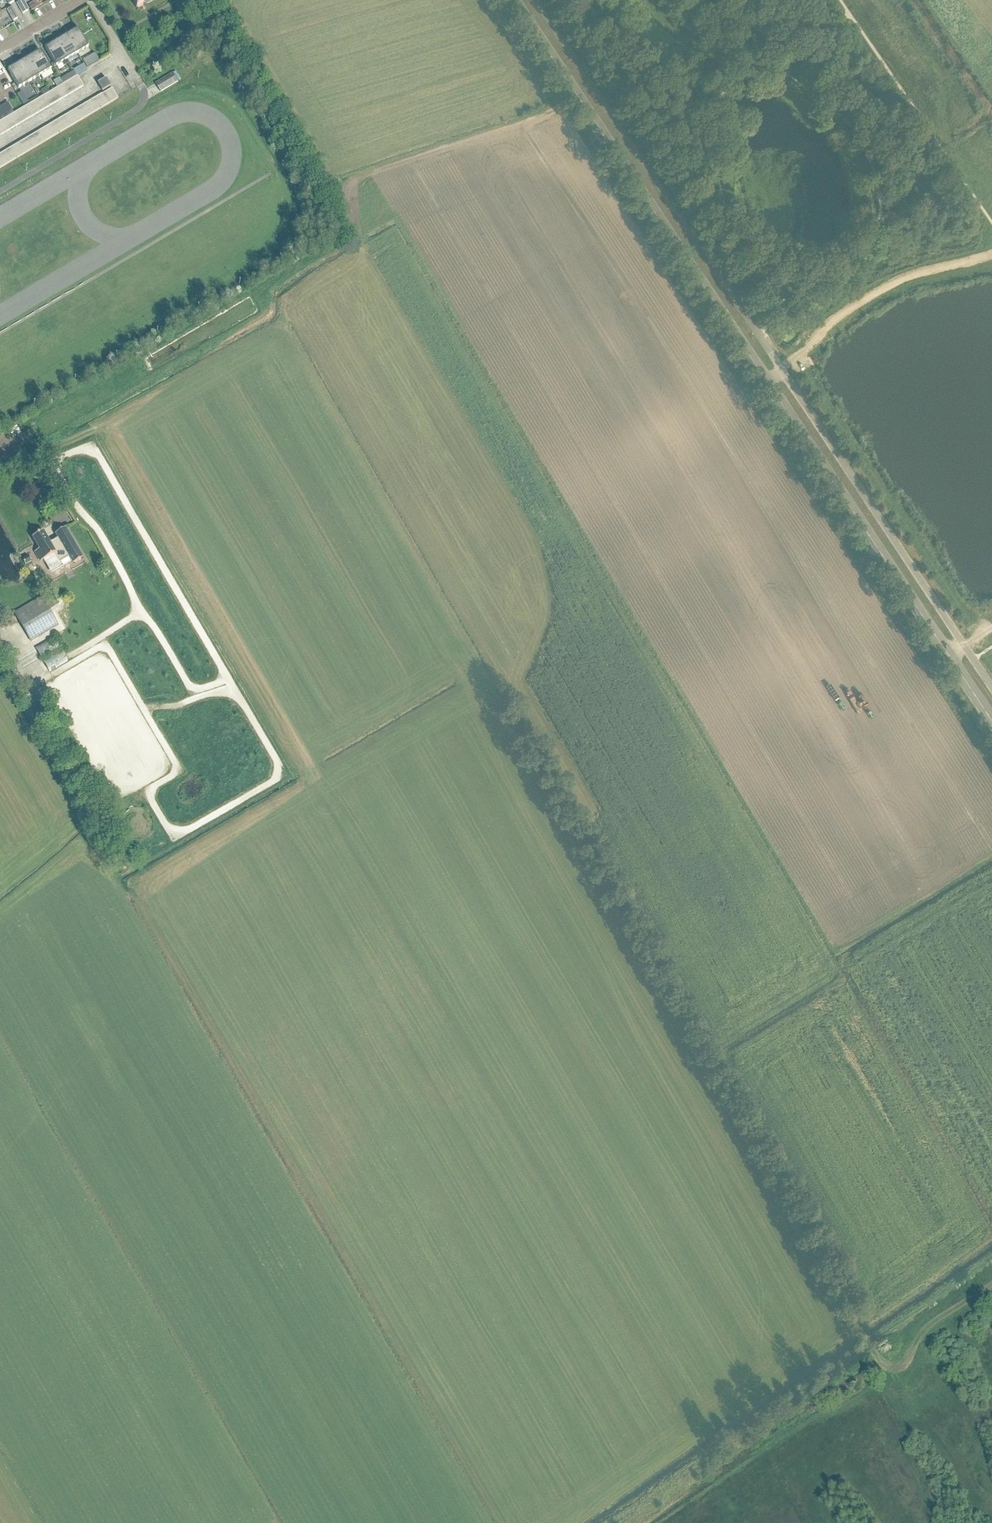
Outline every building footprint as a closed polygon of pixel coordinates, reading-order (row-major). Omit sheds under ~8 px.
[(136,8),(150,0),(131,0),(136,8)] [(23,15),(28,11),(22,1),(17,4),(23,15)] [(12,21),(18,18),(12,7),(6,10),(12,21)] [(66,36),(77,54),(88,48),(79,33),(79,34),(77,30),(67,36),(66,34),(65,34),(66,36)] [(56,42),(66,60),(77,54),(66,36),(56,42),(55,40),(55,41),(56,42)] [(44,48),(55,67),(66,60),(56,42),(46,48),(45,47),(44,47),(45,48),(44,48)] [(29,58),(39,76),(50,70),(40,51),(39,51),(38,50),(38,51),(39,52),(29,58)] [(28,58),(18,64),(29,82),(39,76),(29,58),(28,56),(27,57),(28,58)] [(18,65),(7,71),(10,75),(18,89),(29,82),(18,64),(17,63),(18,65)] [(76,76),(73,71),(60,79),(62,84),(76,76)] [(172,74),(173,73),(154,84),(160,93),(178,82),(177,82),(172,74)] [(77,76),(72,79),(78,90),(83,87),(77,76)] [(58,78),(52,81),(55,87),(61,83),(58,78)] [(102,91),(110,86),(105,78),(97,83),(102,91)] [(72,79),(67,82),(73,92),(78,90),(72,79)] [(67,82),(62,85),(68,95),(73,92),(67,82)] [(62,85),(57,88),(63,98),(68,95),(62,85)] [(49,92),(46,88),(40,91),(43,96),(49,92)] [(57,88),(52,91),(59,101),(63,98),(57,88)] [(114,94),(111,89),(101,95),(104,100),(114,94)] [(52,91),(48,94),(54,104),(59,101),(52,91)] [(48,94),(43,96),(49,107),(54,104),(48,94)] [(117,99),(114,94),(104,100),(107,105),(117,99)] [(96,98),(102,108),(107,105),(104,100),(101,95),(96,98)] [(43,96),(38,99),(44,110),(49,107),(43,96)] [(24,105),(28,102),(25,97),(20,100),(23,105),(24,105)] [(91,100),(97,111),(102,108),(96,98),(91,100)] [(38,99),(33,102),(39,113),(44,110),(38,99)] [(86,103),(92,114),(97,111),(91,100),(86,103)] [(33,102),(28,105),(34,115),(39,113),(33,102)] [(2,106),(8,116),(13,113),(7,103),(2,106)] [(81,106),(88,117),(92,114),(86,103),(81,106)] [(8,116),(2,106),(0,107),(0,113),(3,119),(8,116)] [(77,109),(83,119),(88,117),(81,106),(77,109)] [(72,112),(78,122),(83,119),(77,109),(72,112)] [(17,426),(9,431),(13,438),(21,434),(17,426)] [(43,531),(32,537),(39,549),(34,552),(40,562),(43,560),(49,570),(59,564),(59,563),(69,557),(73,564),(82,558),(64,528),(55,533),(58,538),(50,543),(43,531)] [(31,561),(28,556),(22,560),(25,565),(31,561)] [(58,626),(41,597),(14,613),(31,642),(58,626)] [(34,647),(49,672),(68,661),(53,636),(34,647)]
